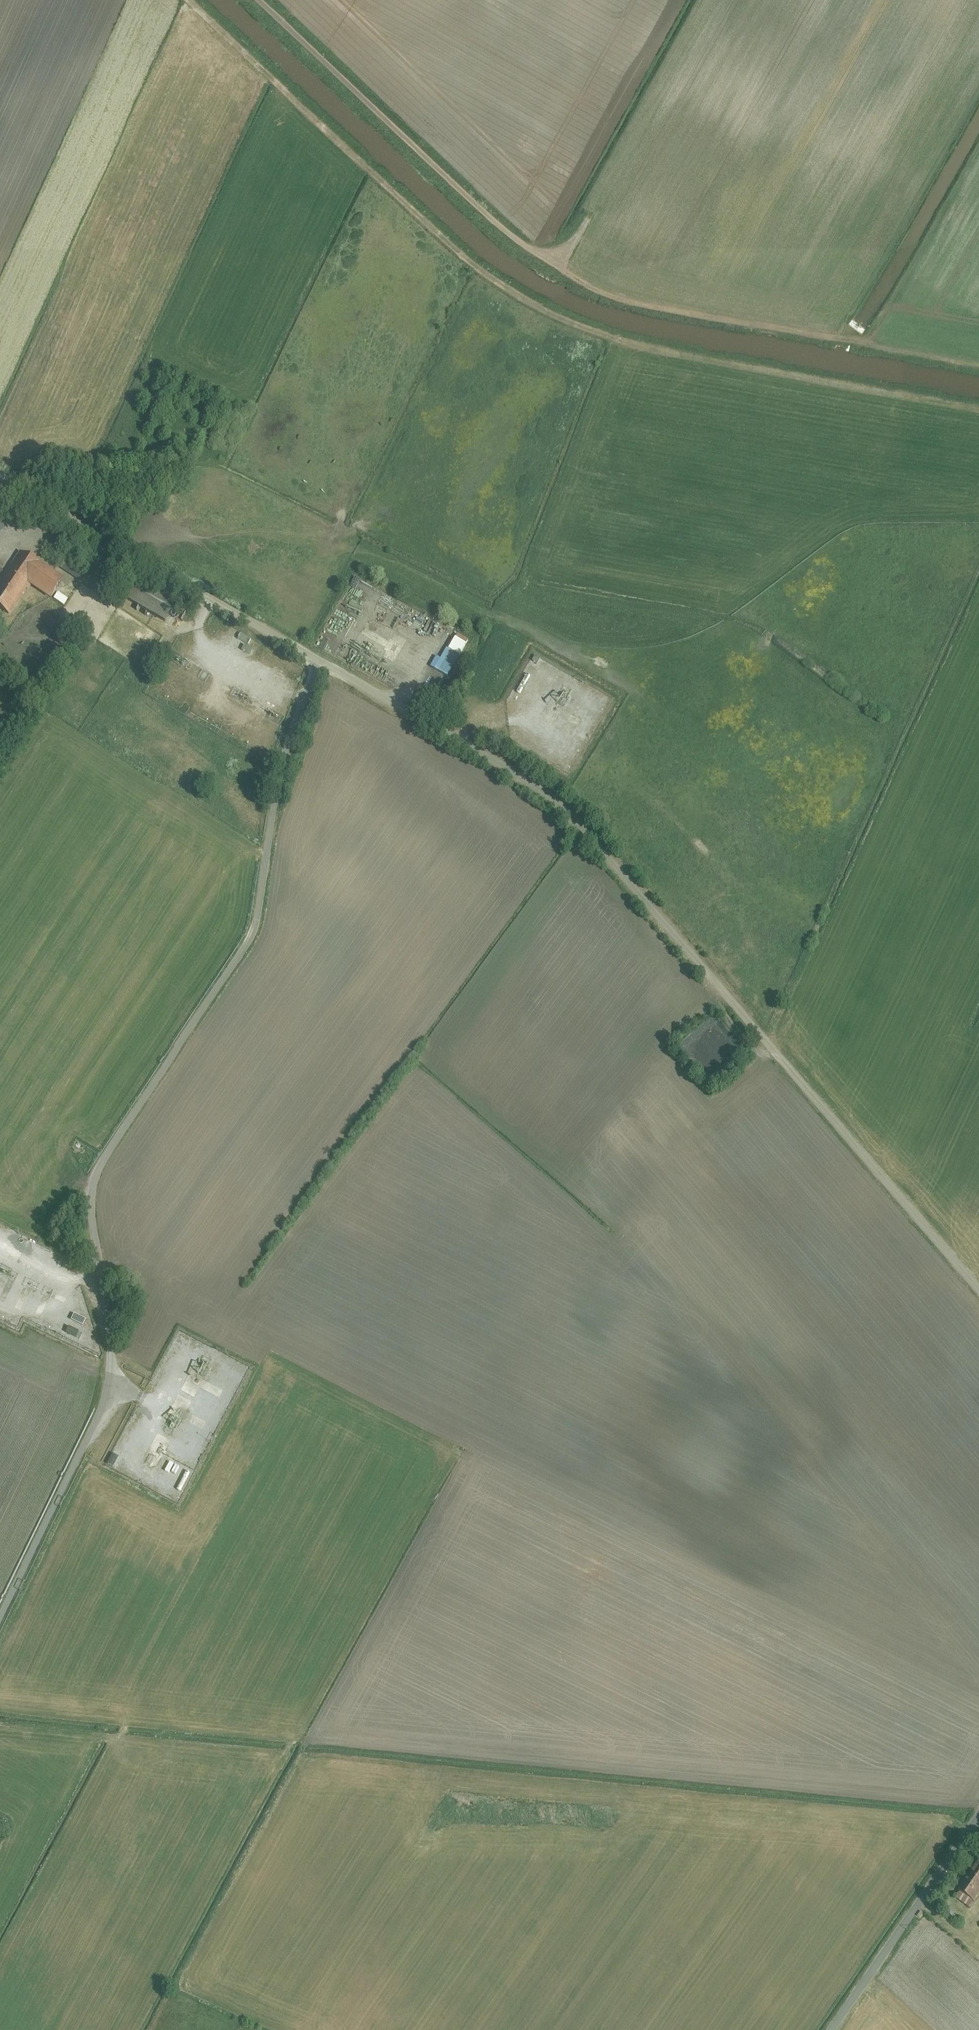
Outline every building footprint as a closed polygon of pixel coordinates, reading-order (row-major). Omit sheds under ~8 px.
[(22,553),(0,591),(0,614),(12,621),(30,589),(59,606),(74,587),(44,566),(22,553)] [(140,591),(130,606),(169,629),(178,614),(140,591)] [(50,1324),(63,1331),(67,1323),(54,1317),(50,1324)] [(69,1331),(82,1337),(85,1330),(73,1324),(69,1331)] [(958,1887),(978,1900),(978,1855),(958,1887)]
